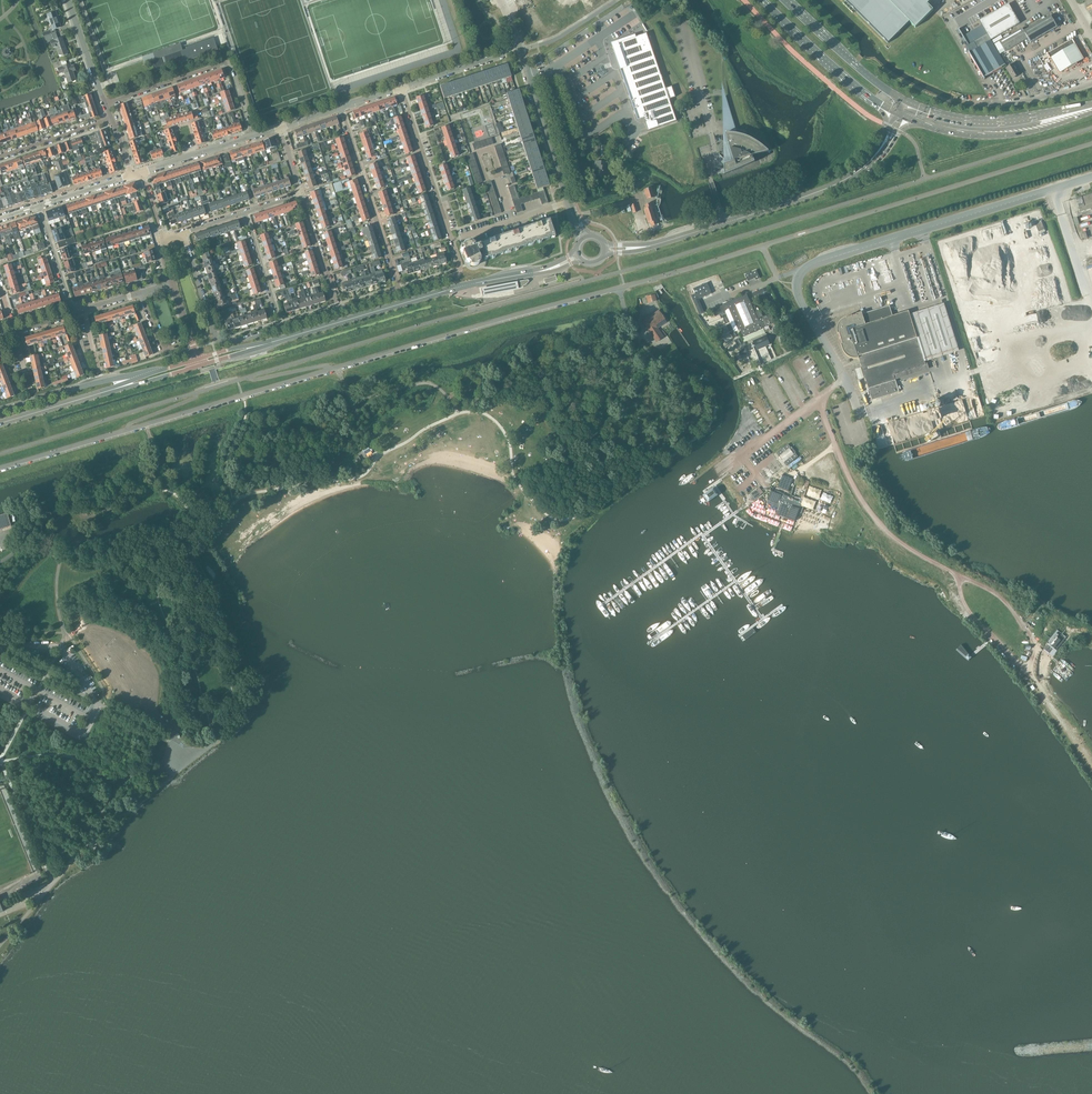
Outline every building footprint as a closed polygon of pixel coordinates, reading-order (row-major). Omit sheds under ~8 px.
[(533,9),(538,5),(535,0),(527,0),(533,9)] [(588,9),(600,1),(599,0),(582,0),(588,9)] [(888,43),(910,22),(916,28),(933,10),(928,4),(932,0),(845,0),(888,43)] [(963,36),(968,44),(965,45),(984,77),(1005,64),(991,40),(1020,23),(1008,4),(979,21),(986,32),(985,33),(980,26),(963,36)] [(575,6),(569,9),(574,16),(579,13),(575,6)] [(569,9),(564,13),(569,20),(574,16),(569,9)] [(49,35),(56,33),(55,29),(61,27),(56,12),(47,15),(52,30),(48,31),(49,35)] [(1000,54),(1028,38),(1030,43),(1057,27),(1051,16),(1024,31),(1022,28),(995,44),(1000,54)] [(57,47),(60,57),(68,54),(64,44),(63,44),(61,38),(62,38),(62,37),(58,39),(56,33),(49,35),(45,37),(46,40),(47,43),(51,41),(53,48),(57,47)] [(640,35),(611,45),(619,68),(637,120),(643,118),(647,131),(676,121),(669,99),(675,97),(671,87),(665,89),(646,33),(640,35)] [(1059,73),(1083,59),(1072,39),(1048,53),(1059,73)] [(2,54),(3,56),(5,58),(7,58),(10,58),(12,56),(13,54),(12,51),(12,50),(11,49),(9,47),(7,47),(4,48),(3,49),(2,52),(2,54)] [(1007,68),(1013,78),(1019,74),(1015,67),(1017,66),(1014,62),(1009,65),(1009,66),(1007,68)] [(507,65),(502,66),(506,78),(511,77),(507,64),(507,65)] [(68,67),(67,65),(62,67),(58,69),(60,74),(64,72),(68,83),(71,82),(72,83),(73,82),(73,81),(76,80),(73,71),(75,71),(74,65),(68,67)] [(502,66),(497,68),(501,80),(506,78),(502,66)] [(497,68),(493,70),(497,81),(501,80),(497,68)] [(218,80),(219,83),(219,84),(221,84),(220,80),(220,79),(224,78),(221,70),(215,72),(218,80)] [(493,70),(488,71),(492,83),(497,81),(493,70)] [(483,73),(487,85),(492,83),(488,71),(483,73)] [(215,72),(213,73),(209,75),(211,82),(215,81),(218,80),(215,72)] [(482,86),(487,85),(483,73),(478,74),(482,86)] [(478,88),(482,86),(478,74),(474,76),(478,88)] [(205,85),(206,88),(209,88),(207,84),(208,84),(208,83),(211,82),(209,75),(202,77),(205,85)] [(473,89),(478,88),(474,76),(469,77),(473,89)] [(202,77),(196,79),(199,87),(202,85),(202,86),(203,85),(204,89),(206,88),(205,85),(202,77)] [(468,91),(473,89),(469,77),(464,79),(468,91)] [(190,81),(193,89),(195,88),(199,87),(196,79),(190,81)] [(464,79),(460,81),(463,92),(468,91),(464,79)] [(191,94),(192,93),(194,93),(192,89),(193,89),(190,81),(184,83),(186,91),(190,90),(191,94)] [(460,81),(455,82),(459,94),(463,92),(460,81)] [(455,82),(450,84),(454,96),(459,94),(455,82)] [(186,91),(184,83),(177,86),(180,93),(183,92),(186,91)] [(450,84),(445,85),(449,97),(454,96),(450,84)] [(449,97),(445,85),(441,87),(440,87),(444,99),(445,99),(449,97)] [(167,89),(171,102),(172,104),(174,104),(173,100),(176,99),(175,97),(172,87),(169,88),(169,89),(167,90),(167,89)] [(171,102),(167,89),(166,89),(167,90),(165,91),(164,90),(162,91),(165,100),(168,99),(170,105),(172,104),(171,102)] [(506,94),(507,94),(508,99),(520,95),(519,90),(516,91),(511,92),(506,94)] [(157,93),(162,108),(164,107),(163,104),(166,103),(165,100),(162,91),(159,92),(159,93),(157,93)] [(221,97),(222,100),(230,97),(228,91),(220,93),(221,97)] [(162,108),(157,93),(156,93),(157,93),(155,94),(154,93),(152,94),(156,107),(159,106),(160,109),(162,108)] [(81,101),(82,104),(93,100),(92,98),(93,97),(92,95),(91,95),(91,94),(83,97),(81,96),(78,97),(79,100),(81,101)] [(156,107),(152,94),(149,95),(149,96),(147,97),(147,96),(151,109),(156,107)] [(416,98),(418,104),(425,102),(424,98),(430,97),(429,94),(426,95),(424,96),(423,96),(416,98)] [(522,100),(520,95),(508,99),(510,103),(522,100)] [(147,96),(146,96),(147,97),(145,98),(144,97),(141,98),(144,107),(147,106),(149,112),(152,111),(151,109),(147,96)] [(221,107),(222,107),(224,106),(232,103),(230,97),(222,100),(218,101),(219,103),(220,103),(221,107)] [(120,110),(121,111),(129,108),(142,104),(140,98),(134,101),(135,104),(128,106),(127,103),(119,105),(119,107),(120,110)] [(394,117),(397,116),(396,112),(395,112),(394,106),(397,105),(395,98),(389,100),(392,110),(394,115),(394,117)] [(87,108),(95,105),(94,105),(95,104),(94,102),(93,102),(93,100),(82,104),(83,109),(87,108)] [(389,111),(392,110),(389,100),(382,102),(385,109),(388,108),(389,111)] [(523,104),(522,100),(510,103),(511,108),(523,104)] [(611,112),(621,104),(618,100),(607,107),(611,112)] [(420,110),(427,108),(429,107),(428,101),(425,102),(418,104),(420,110)] [(376,104),(379,111),(383,110),(385,115),(388,114),(387,111),(386,112),(385,109),(382,102),(376,104)] [(232,103),(224,106),(222,107),(223,109),(221,110),(222,112),(222,114),(234,110),(232,103)] [(376,104),(370,106),(373,113),(379,111),(376,104)] [(525,109),(523,104),(511,108),(513,113),(525,109)] [(69,118),(68,115),(69,115),(65,105),(63,106),(65,112),(61,114),(64,122),(71,120),(70,117),(69,118)] [(69,118),(70,117),(71,120),(76,118),(74,112),(73,110),(70,111),(68,105),(65,105),(69,115),(68,115),(69,118)] [(87,108),(89,114),(96,111),(96,109),(96,108),(96,106),(95,106),(95,105),(87,108)] [(372,119),(376,118),(375,115),(374,116),(373,113),(370,106),(364,108),(367,115),(370,114),(371,117),(372,116),(372,119)] [(56,119),(55,116),(53,110),(53,108),(51,108),(51,111),(48,112),(53,126),(58,124),(57,121),(58,121),(57,119),(56,119)] [(131,113),(129,108),(121,111),(121,112),(121,113),(121,114),(122,115),(123,116),(131,113)] [(364,108),(358,110),(361,117),(364,116),(365,119),(368,119),(367,115),(364,108)] [(429,114),(428,110),(427,108),(420,110),(422,116),(429,114)] [(53,110),(55,116),(56,119),(57,119),(58,121),(57,121),(58,124),(64,122),(61,114),(60,111),(57,112),(56,109),(53,110)] [(513,113),(514,118),(526,114),(525,109),(513,113)] [(729,109),(726,110),(726,129),(735,129),(729,109)] [(360,123),(363,122),(362,120),(361,117),(358,110),(352,112),(355,119),(358,118),(359,121),(360,123)] [(96,111),(89,114),(80,116),(81,119),(90,117),(90,119),(91,119),(98,116),(99,115),(98,113),(97,113),(96,111)] [(191,111),(183,113),(186,122),(198,118),(197,116),(193,117),(191,111)] [(133,120),(131,113),(123,116),(124,119),(123,119),(124,121),(125,121),(125,123),(133,120)] [(181,123),(186,122),(183,113),(178,115),(181,123)] [(431,113),(429,114),(422,116),(424,122),(431,120),(430,116),(432,116),(431,113)] [(528,119),(526,114),(514,118),(516,123),(528,119)] [(172,117),(175,125),(181,123),(178,115),(172,117)] [(232,117),(233,122),(236,133),(242,131),(239,120),(235,121),(234,116),(232,117)] [(396,124),(403,122),(401,116),(394,119),(396,124)] [(24,123),(28,135),(28,134),(29,135),(31,134),(31,133),(33,133),(29,121),(28,117),(26,118),(28,122),(24,123)] [(33,133),(35,132),(35,133),(38,132),(38,131),(35,122),(32,123),(30,117),(28,117),(29,121),(33,133)] [(43,119),(46,128),(52,126),(49,117),(43,119)] [(164,119),(166,125),(162,127),(163,129),(171,126),(171,127),(175,125),(172,117),(164,119)] [(330,119),(332,125),(336,124),(337,128),(340,127),(336,117),(330,119)] [(127,128),(140,124),(139,121),(136,122),(135,119),(133,120),(125,123),(125,124),(125,125),(125,126),(126,126),(127,128)] [(529,124),(528,119),(516,123),(517,127),(529,124)] [(36,122),(39,131),(45,129),(42,120),(36,122)] [(433,126),(431,120),(424,122),(426,128),(433,126)] [(23,136),(24,136),(25,136),(27,135),(28,135),(24,123),(20,124),(19,121),(18,121),(23,136)] [(201,127),(199,122),(199,121),(191,124),(192,130),(200,127),(201,127)] [(327,128),(324,121),(318,123),(320,129),(324,128),(324,129),(327,128)] [(233,125),(229,126),(228,127),(231,134),(236,133),(233,122),(232,123),(233,125)] [(403,122),(396,124),(398,131),(405,128),(403,122)] [(4,132),(4,133),(7,142),(8,141),(8,142),(10,141),(11,140),(12,140),(7,124),(7,123),(3,125),(4,127),(6,129),(3,130),(4,132)] [(7,124),(12,140),(14,139),(15,140),(17,139),(17,138),(15,129),(14,126),(11,127),(9,123),(7,124)] [(225,136),(222,126),(221,123),(219,123),(220,124),(216,125),(217,128),(216,128),(219,138),(225,136)] [(129,134),(141,130),(142,129),(140,124),(127,128),(128,131),(127,132),(128,133),(129,133),(129,134)] [(225,136),(231,134),(228,127),(229,126),(228,124),(226,124),(227,127),(224,128),(223,126),(222,126),(225,136)] [(531,128),(529,124),(517,127),(519,132),(531,128)] [(308,133),(314,131),(312,125),(306,127),(308,133)] [(441,128),(444,134),(451,132),(449,126),(441,128)] [(174,134),(172,128),(162,131),(163,135),(165,134),(166,136),(165,136),(165,137),(174,134)] [(219,138),(216,128),(215,128),(215,131),(211,132),(213,140),(219,138)] [(398,131),(398,133),(400,137),(407,134),(405,128),(398,131)] [(532,133),(531,128),(519,132),(520,137),(532,133)] [(300,129),(294,131),(296,138),(300,137),(300,140),(301,140),(302,143),(305,142),(304,139),(303,136),(302,135),(300,129)] [(369,138),(367,134),(370,133),(369,129),(363,131),(363,133),(359,135),(361,140),(369,138)] [(99,137),(107,135),(105,131),(104,131),(104,130),(89,135),(89,138),(95,136),(96,139),(99,138),(99,137)] [(131,139),(143,135),(141,130),(129,134),(130,136),(129,137),(130,138),(131,139)] [(194,135),(196,140),(206,136),(204,131),(194,135)] [(453,131),(451,132),(444,134),(445,140),(453,138),(452,134),(453,134),(453,131)] [(520,137),(522,142),(534,138),(532,133),(520,137)] [(166,137),(167,139),(165,140),(166,143),(176,140),(174,134),(165,137),(165,138),(166,137)] [(400,137),(397,137),(394,138),(395,140),(398,139),(398,140),(401,139),(402,143),(409,140),(407,134),(400,137)] [(752,156),(768,152),(768,151),(766,149),(765,149),(763,147),(761,146),(760,145),(758,144),(757,143),(756,142),(754,141),(751,140),(749,139),(747,138),(743,137),(741,136),(738,135),(737,135),(734,135),(731,134),(728,134),(725,134),(726,164),(724,164),(724,175),(755,162),(752,156)] [(101,143),(108,140),(107,135),(99,137),(99,138),(96,139),(90,141),(91,143),(97,141),(98,144),(101,143)] [(455,137),(453,138),(445,140),(447,146),(455,144),(453,140),(459,138),(458,135),(455,136),(455,137)] [(206,137),(206,136),(196,140),(198,145),(206,142),(205,138),(206,137)] [(375,136),(369,138),(361,140),(363,147),(371,144),(370,141),(372,140),(376,138),(375,136)] [(335,147),(337,146),(345,144),(343,137),(340,138),(337,139),(333,141),(334,144),(331,146),(332,148),(335,147)] [(83,145),(81,138),(75,140),(78,147),(83,145)] [(264,141),(264,142),(266,149),(266,150),(270,148),(271,151),(277,149),(273,138),(264,141)] [(522,142),(523,146),(535,143),(534,138),(522,142)] [(138,139),(129,142),(131,148),(140,145),(139,144),(138,145),(137,141),(138,141),(138,139)] [(79,150),(78,147),(75,140),(70,141),(74,152),(79,150)] [(108,140),(101,143),(98,144),(93,146),(94,149),(97,148),(99,147),(100,149),(102,148),(110,145),(108,140)] [(176,140),(166,143),(167,148),(168,147),(169,148),(178,145),(176,140)] [(402,143),(404,148),(411,146),(409,140),(402,143)] [(66,143),(64,144),(67,152),(72,150),(72,149),(69,142),(68,142),(66,143)] [(264,157),(267,156),(264,149),(262,143),(262,142),(256,144),(259,152),(262,151),(264,157)] [(523,146),(525,151),(537,147),(535,143),(523,146)] [(58,146),(56,147),(57,151),(56,152),(58,158),(60,157),(59,155),(65,153),(62,145),(61,145),(61,144),(58,145),(58,146)] [(256,144),(251,145),(255,157),(258,156),(257,153),(259,152),(256,144)] [(337,146),(338,149),(339,153),(347,150),(345,144),(337,146)] [(371,144),(363,147),(365,153),(373,150),(379,148),(378,146),(375,147),(373,144),(371,144)] [(449,152),(457,150),(455,144),(447,146),(449,152)] [(142,147),(139,148),(139,146),(140,146),(140,145),(131,148),(133,154),(143,150),(142,147)] [(171,154),(179,151),(178,145),(169,148),(166,149),(168,155),(171,154)] [(248,155),(251,155),(253,162),(256,161),(255,157),(251,145),(245,147),(248,155)] [(606,145),(597,146),(597,157),(607,156),(606,145)] [(411,146),(404,148),(406,155),(413,152),(411,146)] [(56,147),(50,149),(50,148),(47,149),(47,150),(49,158),(55,156),(56,159),(58,158),(56,152),(57,151),(56,147)] [(156,147),(155,148),(158,158),(164,156),(163,155),(162,150),(161,149),(161,147),(160,147),(161,148),(157,150),(156,147)] [(240,149),(243,157),(248,155),(245,147),(240,149)] [(525,151),(526,156),(538,152),(537,147),(525,151)] [(150,151),(151,154),(153,160),(158,158),(155,148),(154,148),(154,150),(151,152),(150,151)] [(235,151),(238,159),(238,161),(244,159),(243,157),(240,149),(235,151)] [(306,156),(305,152),(309,151),(309,149),(297,153),(299,159),(306,156)] [(143,152),(143,150),(133,154),(134,159),(143,156),(142,156),(141,152),(143,152)] [(339,153),(341,159),(349,156),(347,150),(339,153)] [(374,154),(373,151),(373,150),(365,153),(367,159),(371,158),(372,160),(376,159),(376,158),(378,157),(376,154),(374,154)] [(457,150),(449,152),(452,158),(459,156),(457,150)] [(39,152),(39,153),(42,163),(43,163),(46,162),(44,158),(47,157),(45,151),(42,151),(39,152)] [(235,151),(229,152),(233,163),(236,162),(235,160),(238,159),(235,151)] [(273,160),(274,163),(281,161),(278,152),(271,155),(273,160)] [(540,157),(538,152),(526,156),(528,161),(540,157)] [(43,163),(42,163),(39,153),(37,153),(36,153),(34,153),(34,154),(33,154),(36,163),(39,162),(41,166),(42,169),(45,168),(43,163)] [(36,163),(33,154),(33,155),(32,154),(30,155),(30,156),(28,156),(32,168),(34,175),(37,174),(35,167),(37,166),(36,163)] [(113,155),(104,158),(106,158),(107,162),(106,162),(106,163),(115,160),(113,155)] [(34,175),(32,168),(28,156),(26,157),(25,156),(23,157),(23,158),(22,158),(26,170),(29,169),(32,176),(34,175)] [(143,156),(134,159),(136,165),(145,162),(145,161),(144,161),(142,157),(144,157),(143,156)] [(216,166),(219,175),(221,174),(219,168),(221,168),(220,165),(222,164),(220,156),(213,158),(216,166)] [(310,159),(308,160),(306,156),(299,159),(301,165),(308,162),(311,161),(310,159)] [(341,159),(343,165),(351,163),(349,156),(341,159)] [(414,156),(407,158),(409,164),(416,162),(414,156)] [(541,162),(540,157),(528,161),(529,165),(541,162)] [(17,160),(16,160),(20,174),(21,174),(22,174),(23,174),(22,170),(25,169),(24,167),(21,159),(20,158),(18,159),(17,160)] [(207,160),(210,169),(212,176),(215,176),(212,168),(216,166),(213,158),(207,160)] [(58,172),(64,170),(63,166),(62,162),(61,159),(55,161),(58,172)] [(20,174),(16,160),(14,161),(13,160),(11,161),(11,162),(10,162),(13,170),(14,173),(17,172),(18,175),(20,174)] [(106,165),(107,164),(109,169),(117,166),(115,160),(106,163),(106,165)] [(210,169),(207,160),(200,162),(205,177),(208,177),(206,170),(210,169)] [(595,161),(594,167),(598,168),(598,176),(605,176),(607,162),(595,161)] [(9,178),(12,177),(11,174),(10,171),(13,170),(10,162),(9,162),(7,163),(6,164),(5,164),(9,178)] [(303,171),(310,168),(308,162),(301,165),(303,171)] [(371,172),(379,169),(381,168),(379,162),(369,165),(371,172)] [(416,162),(409,164),(410,167),(411,170),(418,168),(416,162)] [(529,165),(531,170),(543,166),(541,162),(529,165)] [(225,165),(226,168),(230,167),(232,176),(235,175),(231,163),(225,165)] [(343,165),(345,171),(353,169),(351,163),(343,165)] [(2,174),(3,177),(6,176),(7,179),(9,178),(5,164),(3,165),(2,164),(0,165),(0,168),(2,174)] [(189,166),(191,174),(194,173),(195,178),(198,177),(193,164),(189,166)] [(446,164),(440,167),(439,167),(441,173),(448,170),(446,164)] [(531,170),(533,175),(544,171),(543,166),(531,170)] [(100,168),(96,170),(95,167),(93,168),(97,178),(103,176),(100,168)] [(184,167),(179,169),(182,177),(184,176),(186,181),(188,180),(184,167)] [(379,169),(371,172),(373,178),(381,175),(380,172),(382,171),(385,170),(384,167),(381,168),(379,169)] [(97,178),(93,168),(88,170),(91,180),(97,178)] [(310,168),(303,171),(305,176),(312,174),(315,173),(314,171),(312,172),(310,168)] [(411,170),(412,173),(413,176),(420,174),(418,168),(411,170)] [(179,169),(174,170),(179,183),(181,183),(181,182),(183,181),(182,177),(179,169)] [(353,169),(345,171),(347,178),(355,175),(353,169)] [(91,180),(88,170),(85,170),(85,173),(84,173),(83,172),(82,173),(85,182),(91,180)] [(170,172),(173,180),(175,179),(176,184),(179,183),(174,170),(170,172)] [(450,176),(448,170),(441,173),(443,179),(450,176)] [(533,175),(534,180),(546,176),(544,171),(533,175)] [(62,173),(54,176),(58,189),(67,186),(62,173)] [(80,184),(76,173),(75,174),(76,176),(72,177),(72,176),(71,176),(74,185),(80,184)] [(80,184),(85,182),(82,173),(82,174),(78,175),(77,173),(76,173),(80,184)] [(165,173),(160,175),(163,183),(165,183),(167,187),(169,187),(165,173)] [(47,184),(46,178),(44,174),(42,175),(44,180),(44,181),(48,194),(53,192),(50,183),(47,184)] [(307,182),(314,180),(312,174),(305,176),(307,182)] [(420,174),(413,176),(415,182),(422,180),(420,174)] [(286,180),(282,181),(284,188),(291,186),(287,175),(285,175),(286,180)] [(373,178),(375,183),(383,181),(381,175),(373,178)] [(156,196),(161,194),(161,192),(160,190),(156,176),(151,178),(156,196)] [(284,188),(282,181),(279,182),(277,176),(274,177),(278,190),(284,188)] [(443,179),(445,185),(452,182),(451,179),(450,176),(443,179)] [(534,180),(536,184),(547,181),(546,176),(534,180)] [(274,184),(270,185),(273,192),(278,190),(274,177),(272,178),(274,184)] [(351,188),(358,186),(356,180),(349,182),(348,179),(346,180),(348,187),(345,187),(346,190),(349,189),(348,189),(351,188)] [(314,180),(307,182),(309,189),(320,185),(320,183),(315,184),(314,180)] [(422,180),(415,182),(412,183),(413,186),(416,185),(417,188),(424,185),(422,180)] [(44,195),(48,194),(44,181),(42,181),(39,182),(41,186),(44,195)] [(378,190),(385,187),(383,181),(375,183),(378,190)] [(549,185),(547,181),(536,184),(537,189),(537,190),(537,189),(543,188),(549,186),(549,185)] [(338,183),(333,184),(336,193),(343,190),(342,188),(341,185),(340,182),(338,182),(338,183)] [(454,189),(452,182),(445,185),(447,191),(454,189)] [(31,185),(35,198),(39,197),(35,183),(31,185)] [(38,183),(35,183),(39,197),(44,195),(41,186),(39,186),(38,183)] [(135,183),(129,185),(132,193),(134,198),(137,197),(136,192),(138,192),(135,183)] [(26,186),(31,200),(35,198),(31,185),(26,186)] [(124,187),(127,195),(130,194),(132,199),(134,198),(132,193),(129,185),(124,187)] [(270,185),(264,187),(267,194),(273,192),(270,185)] [(418,191),(419,194),(426,192),(424,185),(417,188),(414,189),(414,188),(411,189),(412,192),(415,191),(415,192),(418,191)] [(6,197),(9,207),(13,205),(9,194),(7,186),(4,187),(5,189),(8,197),(6,197)] [(26,201),(31,200),(26,186),(22,188),(26,201)] [(261,196),(258,189),(254,190),(253,186),(251,187),(254,198),(261,196)] [(351,188),(353,195),(354,197),(351,198),(353,204),(354,204),(354,205),(356,204),(363,202),(361,193),(358,186),(351,188)] [(258,189),(261,196),(267,194),(264,187),(258,189)] [(6,197),(3,198),(0,188),(0,195),(4,208),(9,207),(6,197)] [(18,189),(22,203),(26,201),(22,188),(18,189)] [(119,188),(114,190),(117,198),(120,197),(121,202),(124,201),(119,188)] [(470,188),(462,190),(464,197),(472,195),(470,188)] [(651,188),(644,190),(644,192),(647,199),(654,197),(651,188)] [(13,191),(14,192),(18,204),(22,203),(18,189),(13,191)] [(234,196),(236,204),(243,202),(240,194),(237,195),(235,190),(234,191),(232,191),(233,194),(234,196)] [(322,196),(322,195),(320,190),(317,191),(316,191),(311,193),(310,193),(312,199),(322,196)] [(379,193),(381,199),(388,196),(386,190),(379,193)] [(110,191),(105,193),(108,201),(110,201),(112,205),(114,204),(110,191)] [(9,194),(13,205),(17,204),(18,204),(14,192),(9,194)] [(247,192),(240,194),(243,202),(249,200),(247,192)] [(95,196),(98,204),(100,204),(102,208),(104,208),(100,194),(95,196)] [(390,196),(388,196),(381,199),(382,205),(392,201),(393,201),(391,198),(394,197),(393,194),(390,195),(390,196)] [(1080,212),(1091,209),(1091,194),(1076,198),(1080,212)] [(224,208),(221,200),(221,199),(222,198),(221,195),(218,196),(219,199),(218,199),(219,201),(215,202),(218,210),(224,208)] [(322,195),(322,196),(312,199),(314,205),(324,202),(323,198),(326,197),(325,195),(322,195)] [(422,204),(429,201),(427,195),(419,197),(422,204)] [(472,195),(464,197),(466,203),(474,201),(472,195)] [(172,199),(171,196),(158,201),(160,206),(168,203),(167,200),(172,199)] [(228,198),(230,206),(236,204),(234,196),(228,198)] [(90,198),(86,199),(88,208),(91,207),(92,211),(95,211),(90,198)] [(221,199),(221,200),(224,208),(230,206),(228,198),(224,199),(223,198),(222,198),(221,199)] [(76,202),(79,211),(81,210),(83,215),(85,214),(81,201),(76,202)] [(142,205),(141,201),(139,201),(135,202),(133,203),(132,204),(133,206),(128,208),(129,210),(142,205)] [(382,205),(384,210),(391,208),(394,208),(394,207),(392,201),(382,205)] [(429,201),(422,204),(424,210),(431,208),(429,201)] [(474,201),(466,203),(469,210),(476,207),(474,201)] [(218,210),(215,202),(208,205),(211,212),(218,210)] [(298,209),(296,202),(290,204),(292,211),(298,209)] [(326,207),(324,202),(314,205),(316,211),(326,208),(326,207)] [(358,210),(365,208),(363,202),(356,204),(358,210)] [(71,204),(66,205),(69,214),(72,213),(73,218),(76,217),(71,204)] [(284,206),(286,213),(292,211),(290,204),(284,206)] [(646,209),(644,209),(648,223),(650,222),(651,226),(656,224),(650,204),(645,205),(646,209)] [(135,214),(144,211),(142,205),(129,210),(130,212),(134,211),(135,214)] [(190,209),(193,218),(199,216),(197,208),(192,210),(192,208),(191,208),(190,205),(187,205),(189,209),(190,209)] [(203,206),(197,208),(199,216),(206,214),(203,206)] [(280,215),(286,213),(284,206),(278,208),(280,215)] [(56,209),(60,221),(66,219),(66,218),(64,211),(62,207),(56,209)] [(326,208),(316,211),(318,217),(325,215),(324,211),(330,209),(329,207),(328,207),(326,207),(326,208)] [(476,207),(469,210),(471,216),(478,213),(476,207)] [(274,217),(277,216),(278,218),(281,218),(280,215),(278,208),(272,210),(274,217)] [(357,213),(359,213),(360,216),(367,213),(365,208),(358,210),(356,211),(357,213)] [(391,208),(384,210),(386,217),(393,215),(391,208)] [(431,208),(424,210),(426,217),(433,214),(431,208)] [(51,210),(54,220),(59,218),(60,221),(56,209),(51,210)] [(188,211),(186,212),(184,213),(186,220),(188,220),(193,218),(190,209),(189,209),(188,209),(188,211)] [(54,220),(51,210),(46,212),(49,222),(54,220)] [(268,219),(272,218),(274,223),(276,223),(276,222),(275,219),(274,217),(272,210),(266,212),(268,219)] [(262,221),(268,219),(266,212),(260,214),(262,221)] [(177,223),(183,221),(186,220),(184,213),(180,214),(175,216),(177,223)] [(355,217),(355,220),(361,218),(362,222),(369,220),(367,213),(360,216),(358,217),(357,216),(355,217)] [(478,213),(471,216),(473,222),(489,217),(487,213),(479,216),(478,213)] [(262,221),(260,214),(254,216),(256,223),(262,221)] [(428,223),(436,220),(433,214),(426,217),(428,223)] [(325,215),(318,217),(320,223),(327,221),(325,215)] [(30,218),(29,218),(33,230),(40,228),(36,216),(35,216),(34,216),(33,216),(32,217),(31,217),(30,217),(30,218)] [(175,216),(169,218),(171,225),(177,223),(175,216)] [(23,220),(26,229),(30,228),(31,231),(33,230),(29,218),(28,218),(27,218),(27,219),(26,219),(24,219),(24,220),(23,220)] [(396,221),(398,220),(397,218),(388,221),(390,228),(397,225),(396,221)] [(322,229),(329,227),(332,226),(331,222),(334,221),(333,219),(332,219),(330,219),(330,220),(327,221),(320,223),(322,229)] [(23,220),(22,220),(21,220),(21,221),(20,221),(19,221),(18,221),(18,222),(17,222),(20,232),(23,231),(24,234),(27,233),(26,229),(23,220)] [(430,229),(438,227),(436,220),(428,223),(430,229)] [(234,230),(235,230),(240,228),(238,221),(231,223),(234,230)] [(547,238),(554,236),(554,235),(549,222),(549,221),(535,226),(526,229),(531,244),(538,241),(538,242),(547,239),(547,238)] [(297,231),(304,228),(302,222),(295,224),(297,231)] [(13,236),(17,235),(18,239),(21,238),(16,223),(13,224),(12,223),(11,224),(9,225),(12,234),(13,236)] [(228,233),(228,232),(229,232),(231,231),(232,235),(234,235),(233,233),(235,232),(234,230),(231,223),(227,224),(225,225),(228,233)] [(4,227),(8,239),(9,243),(12,242),(10,234),(12,234),(9,225),(8,225),(7,226),(5,226),(3,226),(4,227)] [(143,227),(146,236),(151,235),(148,225),(143,227)] [(218,235),(224,234),(228,233),(225,225),(221,226),(216,228),(218,235)] [(399,231),(397,225),(390,228),(392,234),(399,231)] [(371,226),(364,228),(362,229),(362,231),(364,230),(366,235),(373,232),(371,226)] [(143,227),(137,229),(140,238),(146,236),(143,227)] [(438,227),(430,229),(427,230),(429,236),(432,235),(440,233),(438,227)] [(64,228),(52,232),(54,237),(66,234),(64,228)] [(218,235),(216,228),(211,230),(207,231),(209,238),(213,237),(218,235)] [(299,237),(306,234),(304,228),(297,231),(299,237)] [(132,230),(136,243),(141,241),(140,238),(137,229),(132,230)] [(526,229),(519,231),(512,234),(503,237),(508,252),(515,249),(515,250),(524,247),(524,246),(531,244),(526,229)] [(127,232),(130,241),(130,244),(136,243),(132,230),(127,232)] [(205,240),(208,239),(209,238),(207,231),(205,231),(201,233),(203,240),(204,242),(205,242),(206,242),(205,240)] [(323,233),(325,240),(333,237),(331,231),(323,233)] [(394,240),(401,238),(399,231),(392,234),(394,240)] [(124,243),(130,241),(127,232),(121,233),(124,243)] [(368,241),(376,238),(373,232),(366,235),(368,241)] [(121,233),(116,235),(119,244),(124,243),(121,233)] [(201,233),(194,235),(197,243),(203,240),(201,233)] [(442,240),(440,233),(432,235),(434,242),(442,240)] [(56,243),(68,239),(66,234),(54,237),(56,243)] [(260,236),(262,242),(269,239),(267,234),(260,236)] [(306,234),(299,237),(301,242),(308,240),(306,234)] [(116,235),(110,237),(113,246),(119,244),(116,235)] [(74,237),(58,243),(60,248),(72,244),(76,243),(74,237)] [(108,248),(113,246),(110,237),(105,238),(108,248)] [(272,241),(275,240),(274,237),(272,238),(272,239),(269,239),(262,242),(264,248),(271,246),(270,243),(273,242),(272,241)] [(333,237),(325,240),(327,246),(335,243),(333,237)] [(503,237),(493,240),(489,241),(479,244),(480,245),(479,245),(480,246),(481,249),(482,251),(484,258),(484,259),(492,257),(492,258),(501,255),(500,254),(508,252),(503,237)] [(370,247),(378,245),(376,238),(368,241),(365,242),(366,245),(369,244),(370,247)] [(394,240),(396,246),(403,244),(401,238),(394,240)] [(98,240),(101,250),(102,253),(103,253),(104,252),(106,252),(107,251),(103,239),(98,240)] [(101,250),(98,240),(92,242),(95,251),(101,250)] [(308,240),(301,242),(298,243),(299,246),(302,245),(303,249),(310,246),(308,240)] [(246,247),(244,241),(237,243),(239,249),(246,247)] [(95,251),(92,242),(87,244),(90,253),(95,251)] [(335,243),(327,246),(329,252),(337,249),(335,246),(338,245),(337,242),(335,243)] [(477,265),(478,265),(479,264),(479,263),(480,263),(480,262),(480,261),(480,260),(480,259),(484,258),(482,251),(481,249),(480,246),(475,247),(475,246),(474,245),(474,244),(473,244),(473,243),(472,243),(471,243),(470,242),(469,242),(468,242),(467,243),(466,243),(465,243),(464,244),(464,245),(463,245),(463,246),(463,247),(462,248),(462,249),(462,250),(463,251),(463,253),(466,261),(468,263),(468,264),(469,264),(469,265),(470,265),(471,266),(472,266),(473,266),(474,266),(475,266),(476,266),(477,265)] [(405,243),(403,244),(396,246),(398,253),(405,251),(404,246),(406,246),(405,243)] [(84,255),(90,253),(87,244),(81,245),(82,247),(83,249),(84,253),(84,255)] [(378,245),(370,247),(372,254),(380,251),(378,245)] [(62,255),(71,252),(74,251),(73,246),(60,250),(62,255)] [(271,246),(264,248),(266,254),(273,251),(271,246)] [(241,255),(248,253),(246,247),(239,249),(241,255)] [(331,258),(338,255),(337,249),(329,252),(331,258)] [(145,258),(155,255),(153,250),(144,252),(145,258)] [(268,260),(275,258),(273,251),(266,254),(268,260)] [(306,259),(313,257),(311,251),(304,253),(306,259)] [(380,251),(372,254),(374,260),(382,258),(380,251)] [(71,252),(62,255),(63,261),(73,258),(71,252)] [(209,252),(201,255),(203,262),(212,259),(209,252)] [(444,252),(437,254),(438,257),(440,265),(446,263),(445,259),(446,259),(444,252)] [(243,261),(250,259),(248,253),(241,255),(243,261)] [(143,259),(144,264),(156,261),(155,255),(145,258),(143,259)] [(338,255),(331,258),(333,264),(340,261),(338,255)] [(219,256),(215,258),(212,259),(203,262),(205,268),(214,265),(217,264),(215,260),(219,259),(219,256)] [(41,266),(48,263),(46,258),(42,259),(41,257),(38,258),(41,266)] [(308,265),(315,263),(313,257),(306,259),(304,260),(303,259),(300,260),(300,261),(301,261),(302,263),(307,261),(308,265)] [(431,259),(433,267),(440,265),(438,257),(431,259)] [(244,264),(245,267),(252,265),(250,259),(243,261),(240,262),(237,263),(238,265),(241,264),(241,265),(244,264)] [(418,260),(419,263),(421,270),(427,269),(425,261),(424,259),(418,260)] [(425,261),(427,269),(433,267),(431,259),(425,261)] [(66,268),(75,266),(73,260),(64,263),(66,268)] [(411,262),(412,265),(414,272),(421,270),(419,263),(418,260),(411,262)] [(278,267),(276,261),(269,263),(271,269),(278,267)] [(335,270),(340,268),(342,267),(340,261),(333,264),(335,270)] [(414,272),(412,265),(411,262),(405,264),(408,274),(414,272)] [(41,266),(43,272),(50,270),(48,263),(41,266)] [(310,271),(317,269),(315,263),(308,265),(310,271)] [(11,264),(4,266),(6,272),(13,270),(12,267),(11,264)] [(143,279),(140,269),(145,268),(145,265),(138,267),(135,268),(134,268),(123,272),(126,284),(143,279)] [(215,269),(214,265),(205,268),(207,274),(216,272),(219,271),(223,269),(222,267),(218,268),(215,269)] [(273,275),(280,273),(279,270),(282,269),(281,268),(284,267),(283,265),(280,266),(281,266),(278,267),(271,269),(273,275)] [(66,268),(67,274),(77,271),(75,266),(66,268)] [(248,277),(255,275),(253,268),(246,271),(246,270),(242,271),(243,274),(247,273),(248,277)] [(317,269),(310,271),(312,277),(319,275),(317,269)] [(13,270),(6,272),(8,278),(11,288),(18,286),(16,280),(15,277),(15,276),(13,270)] [(50,270),(43,272),(44,278),(52,276),(50,270)] [(120,270),(115,272),(119,284),(124,283),(120,270)] [(376,273),(379,283),(386,281),(382,270),(376,272),(376,273)] [(110,273),(110,276),(113,286),(119,284),(115,272),(110,273)] [(218,278),(216,272),(207,274),(209,281),(218,278)] [(275,281),(282,279),(281,276),(284,275),(283,272),(280,273),(273,275),(275,281)] [(369,275),(370,278),(372,285),(379,283),(376,273),(369,275)] [(108,287),(105,278),(104,275),(99,277),(102,289),(108,287)] [(248,277),(250,283),(257,281),(255,275),(248,277)] [(372,285),(370,278),(369,275),(363,277),(366,287),(372,285)] [(52,276),(44,278),(47,287),(51,285),(50,283),(54,282),(52,276)] [(105,278),(108,287),(113,286),(110,276),(105,278)] [(544,280),(544,281),(545,285),(557,281),(555,276),(544,280)] [(102,289),(99,277),(93,278),(97,291),(102,289)] [(357,279),(360,289),(366,287),(363,277),(357,279)] [(97,291),(93,278),(91,279),(92,282),(89,283),(92,292),(97,291)] [(227,282),(226,279),(219,282),(218,278),(209,281),(211,287),(220,285),(227,282)] [(348,282),(344,283),(341,284),(343,291),(346,290),(347,293),(353,291),(350,281),(350,278),(347,279),(348,282)] [(282,279),(275,281),(277,287),(284,285),(282,279)] [(357,279),(350,281),(353,291),(360,289),(357,279)] [(523,286),(524,286),(525,285),(527,284),(527,283),(528,282),(529,282),(529,281),(528,281),(528,280),(527,280),(516,282),(517,288),(523,287),(523,286)] [(250,283),(252,289),(259,286),(257,281),(250,283)] [(517,281),(481,288),(483,296),(519,289),(517,281)] [(77,283),(78,286),(81,295),(86,294),(83,284),(83,282),(77,283)] [(227,282),(220,285),(211,287),(213,294),(225,290),(223,286),(228,285),(227,282)] [(83,284),(86,294),(92,292),(89,283),(83,284)] [(695,294),(691,296),(699,315),(704,313),(704,312),(702,313),(701,309),(703,308),(701,305),(699,306),(697,300),(699,299),(712,293),(710,288),(707,283),(693,289),(695,294)] [(18,286),(11,288),(13,294),(20,292),(19,288),(24,287),(23,284),(21,285),(21,286),(18,286)] [(81,295),(78,286),(72,288),(75,297),(81,295)] [(252,289),(254,295),(261,293),(259,286),(252,289)] [(766,287),(755,292),(756,295),(758,294),(763,292),(763,293),(765,292),(766,296),(770,295),(766,287)] [(314,295),(310,297),(312,305),(319,303),(316,295),(315,292),(314,288),(311,288),(313,292),(314,295)] [(226,294),(225,290),(213,294),(215,300),(224,297),(227,296),(234,294),(233,292),(231,293),(230,293),(226,294)] [(297,301),(296,298),(292,299),(289,290),(286,291),(288,295),(289,299),(290,302),(293,311),(299,309),(297,301)] [(286,291),(278,293),(279,296),(282,295),(283,297),(284,297),(286,300),(287,303),(284,304),(284,305),(282,306),(284,308),(285,308),(286,313),(293,311),(290,302),(289,299),(288,295),(286,291)] [(823,292),(815,296),(819,303),(827,299),(823,292)] [(316,295),(319,303),(325,301),(323,293),(316,295)] [(50,297),(47,298),(49,305),(55,303),(53,296),(52,294),(49,295),(50,297)] [(53,296),(55,303),(61,301),(59,294),(53,296)] [(655,294),(646,297),(648,303),(656,301),(655,294)] [(301,299),(297,301),(299,309),(306,307),(302,295),(300,296),(301,299)] [(302,295),(306,307),(312,305),(310,297),(306,298),(305,295),(302,295)] [(742,338),(743,338),(763,329),(763,328),(760,320),(761,320),(757,312),(755,306),(752,307),(747,295),(724,304),(724,305),(712,310),(715,316),(725,312),(724,309),(726,308),(727,310),(730,309),(742,338)] [(226,304),(224,297),(215,300),(217,307),(226,304)] [(41,300),(43,307),(49,305),(47,298),(41,300)] [(37,309),(35,302),(34,299),(32,300),(33,302),(29,303),(31,310),(37,309)] [(35,299),(34,299),(35,302),(37,309),(43,307),(41,300),(36,301),(35,299)] [(773,299),(768,301),(772,310),(777,309),(773,299)] [(23,305),(25,312),(31,310),(29,303),(28,302),(25,303),(26,304),(23,305)] [(19,314),(25,312),(23,305),(17,307),(19,314)] [(260,321),(258,312),(257,309),(255,305),(253,306),(254,310),(250,311),(251,314),(254,323),(260,321)] [(126,308),(128,315),(135,313),(133,306),(126,308)] [(841,344),(843,350),(843,351),(844,352),(844,353),(845,354),(846,355),(847,355),(847,356),(848,357),(849,357),(850,358),(852,358),(853,358),(854,359),(855,359),(857,359),(857,358),(859,358),(872,399),(899,391),(894,375),(926,365),(909,311),(893,316),(889,306),(862,314),(862,312),(856,314),(857,316),(852,317),(852,316),(851,316),(852,317),(847,319),(847,317),(845,318),(844,318),(843,319),(842,320),(841,320),(840,321),(840,322),(839,322),(839,324),(838,325),(838,326),(837,327),(837,328),(837,329),(837,330),(837,331),(837,332),(838,333),(838,334),(839,333),(841,338),(839,339),(841,339),(842,343),(841,344)] [(126,308),(120,310),(122,317),(128,315),(126,308)] [(234,328),(232,320),(231,317),(229,313),(228,309),(223,311),(224,315),(226,314),(227,318),(221,320),(224,327),(226,326),(228,330),(234,328)] [(245,316),(244,313),(243,309),(240,310),(242,317),(238,318),(241,327),(247,325),(245,316)] [(114,312),(116,319),(122,317),(120,310),(114,312)] [(258,312),(260,321),(267,319),(264,310),(258,312)] [(641,320),(656,342),(663,338),(657,328),(666,322),(659,311),(649,317),(648,316),(641,320)] [(760,311),(757,312),(761,320),(760,320),(763,328),(775,323),(771,315),(763,319),(760,311)] [(110,321),(116,319),(114,312),(107,313),(110,321)] [(103,323),(110,321),(107,313),(101,315),(103,323)] [(245,316),(247,325),(254,323),(251,314),(245,316)] [(97,325),(103,323),(101,315),(94,317),(97,325)] [(232,320),(234,328),(241,327),(238,318),(232,320)] [(135,328),(136,333),(143,330),(141,323),(134,326),(135,328)] [(59,336),(66,334),(64,327),(57,329),(59,336)] [(53,338),(59,336),(57,329),(51,330),(53,338)] [(47,340),(53,338),(51,330),(45,332),(47,340)] [(136,333),(138,339),(146,336),(143,330),(136,333)] [(1027,333),(1035,338),(1037,335),(1028,330),(1027,333)] [(41,342),(47,340),(45,332),(38,334),(41,342)] [(1025,332),(1023,336),(1030,342),(1033,339),(1025,332)] [(32,336),(34,344),(41,342),(38,334),(32,336)] [(107,334),(99,336),(101,343),(108,341),(107,337),(109,336),(109,334),(107,334)] [(766,335),(753,341),(757,350),(770,344),(766,335)] [(32,336),(25,338),(28,346),(34,344),(32,336)] [(146,336),(138,339),(141,345),(148,342),(146,336)] [(1021,336),(1019,338),(1026,345),(1029,343),(1021,336)] [(1023,349),(1025,347),(1018,341),(1016,343),(1023,349)] [(141,345),(143,351),(150,348),(148,342),(141,345)] [(67,353),(74,351),(72,344),(65,347),(67,353)] [(112,347),(102,349),(104,355),(111,354),(110,350),(112,349),(112,347)] [(150,348),(143,351),(141,352),(143,358),(153,354),(150,348)] [(69,359),(77,357),(74,351),(67,353),(69,359)] [(32,363),(39,362),(38,357),(44,356),(43,354),(30,357),(32,363)] [(69,359),(67,360),(64,361),(65,363),(70,361),(72,365),(79,363),(77,357),(69,359)] [(50,364),(46,365),(46,366),(54,365),(53,362),(55,361),(54,358),(49,359),(50,364)] [(1005,369),(1007,367),(999,358),(996,361),(1005,369)] [(114,367),(113,360),(105,362),(106,368),(114,367)] [(39,362),(32,363),(33,370),(41,368),(42,367),(46,366),(45,363),(43,364),(43,361),(39,362)] [(79,363),(72,365),(74,371),(81,369),(79,363)] [(34,376),(42,374),(41,368),(33,370),(34,376)] [(84,375),(81,369),(74,371),(77,378),(84,375)] [(34,376),(36,382),(43,381),(46,380),(46,377),(43,378),(42,374),(34,376)] [(7,377),(0,380),(3,386),(10,383),(7,377)] [(43,381),(36,382),(37,389),(45,387),(43,381)] [(5,392),(12,389),(10,383),(3,386),(5,392)] [(14,396),(12,389),(5,392),(7,398),(14,396)] [(963,396),(968,417),(977,415),(977,412),(983,410),(979,392),(963,396)] [(788,444),(777,453),(780,456),(785,461),(785,462),(787,465),(798,457),(795,453),(796,453),(796,452),(792,447),(791,447),(788,444)] [(759,492),(751,498),(753,501),(761,495),(760,495),(763,492),(759,487),(751,494),(753,496),(758,492),(759,492)] [(713,488),(703,495),(708,501),(717,495),(713,488)] [(793,523),(794,523),(797,517),(797,516),(799,512),(799,511),(799,510),(801,503),(776,494),(771,493),(768,500),(767,502),(779,506),(776,516),(793,523)] [(763,511),(774,514),(776,507),(765,504),(763,511)] [(11,526),(7,513),(0,515),(0,530),(11,526)] [(1048,644),(1044,649),(1052,655),(1066,638),(1058,632),(1057,633),(1048,644)] [(966,657),(969,660),(972,657),(969,654),(962,644),(956,650),(966,657)]
